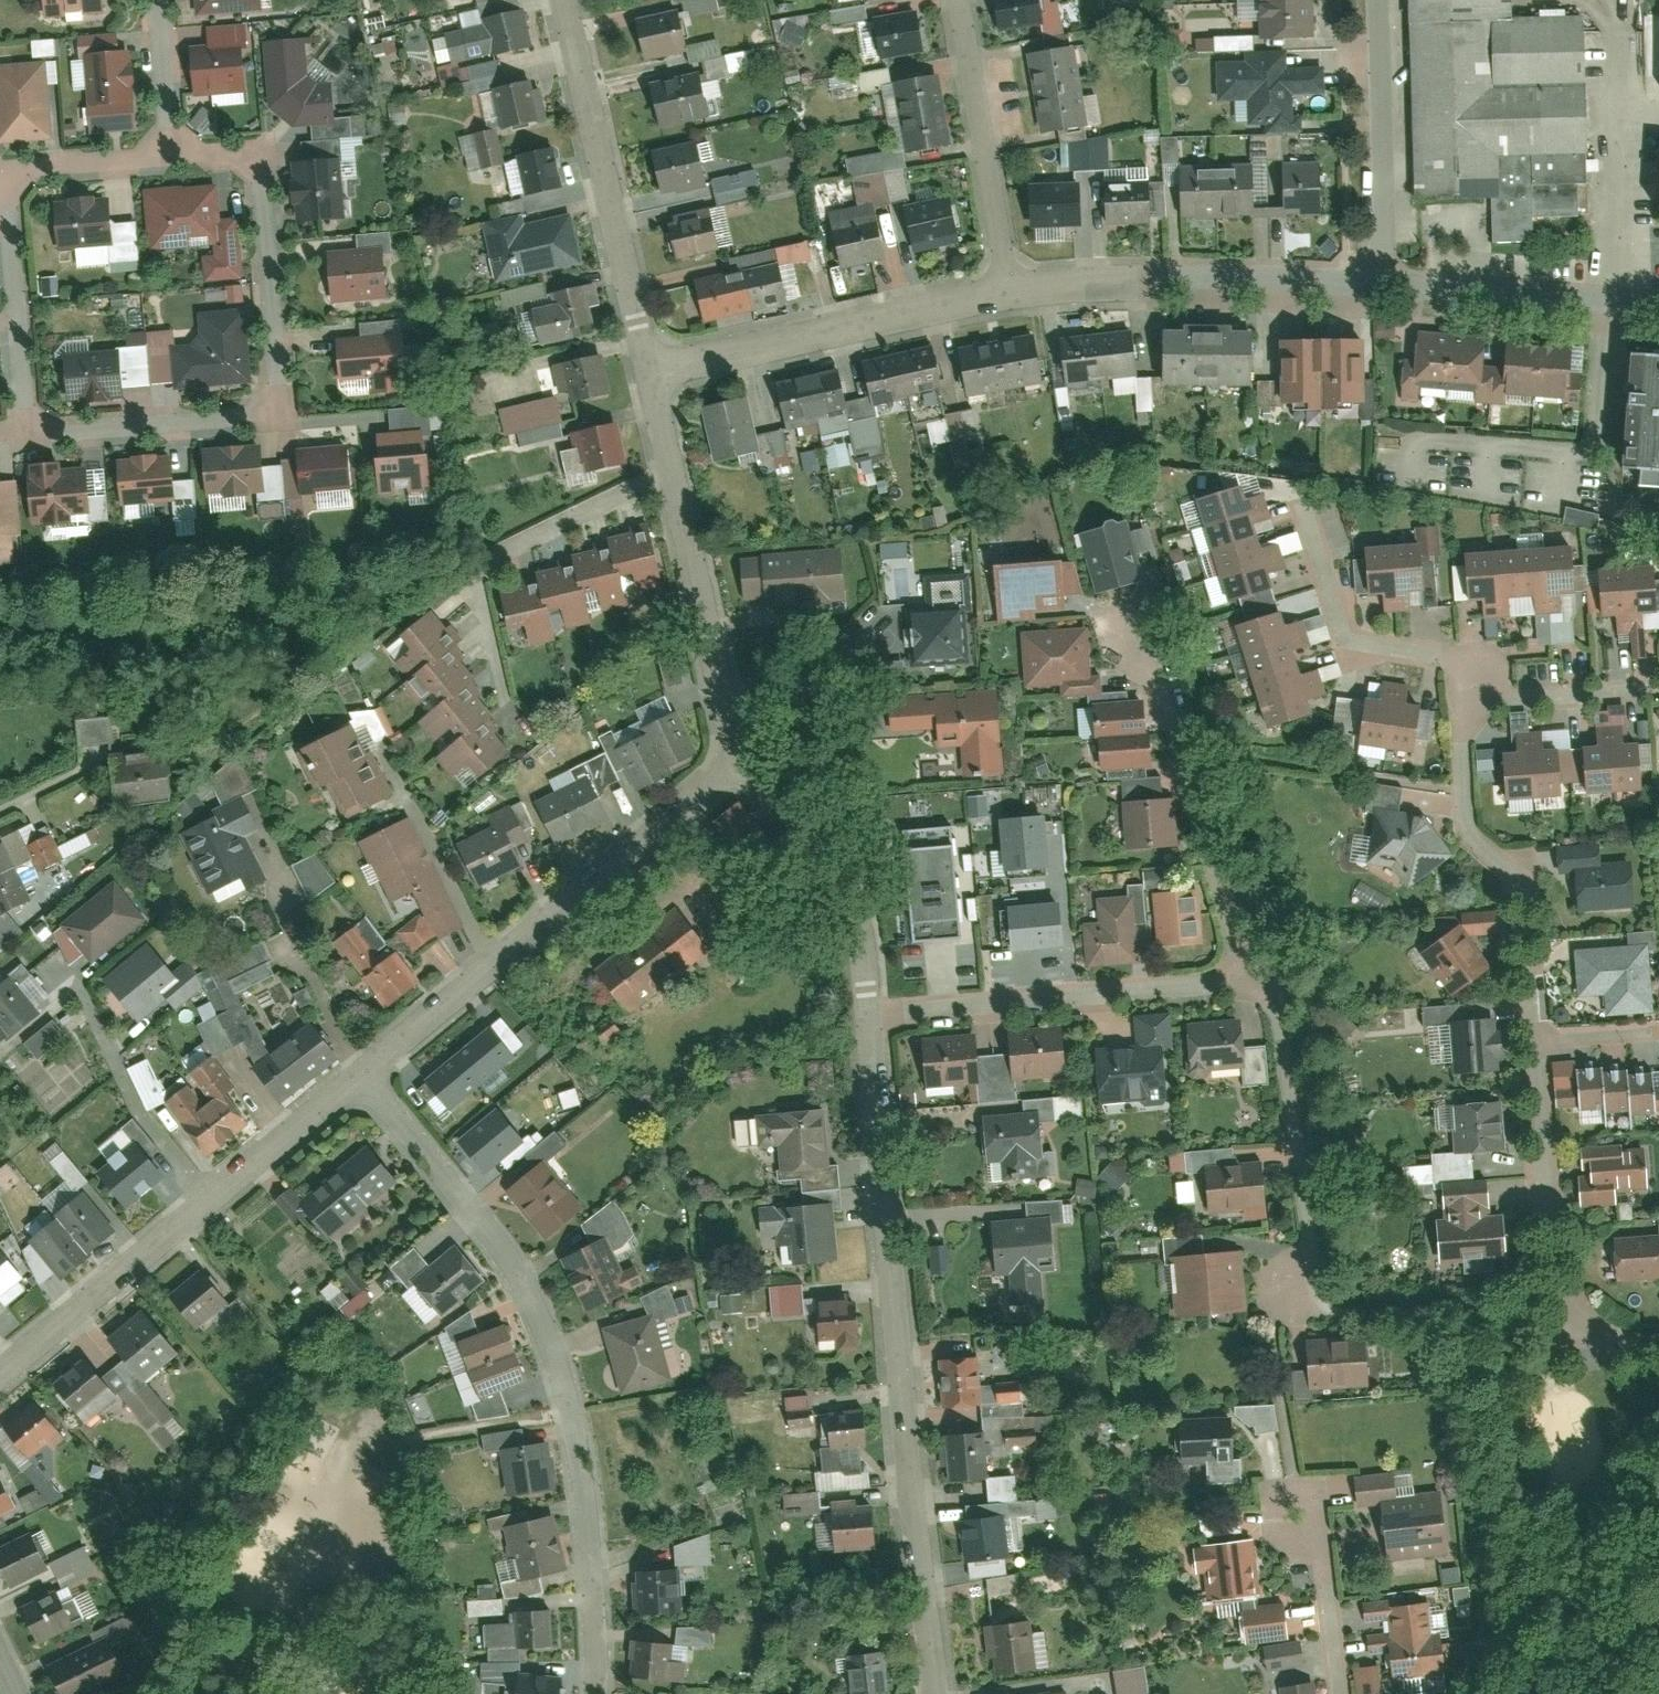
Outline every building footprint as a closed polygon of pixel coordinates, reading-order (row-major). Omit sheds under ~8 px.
[(105,10),(104,0),(46,0),(47,15),(105,10)] [(198,14),(259,8),(258,0),(196,0),(198,14)] [(686,17),(717,9),(715,0),(682,0),(686,17)] [(995,31),(1035,26),(1032,0),(991,0),(995,31)] [(1416,199),(1491,197),(1492,242),(1531,241),(1530,216),(1583,214),(1577,26),(1511,28),(1510,0),(1411,0),(1416,199)] [(1640,85),(1658,86),(1658,0),(1642,0),(1640,85)] [(1296,1),(1256,2),(1257,39),(1297,37),(1296,1)] [(529,53),(520,14),(480,23),(482,29),(444,38),(450,66),(487,57),(488,63),(529,53)] [(923,55),(916,15),(871,23),(878,62),(923,55)] [(638,24),(645,58),(684,49),(677,16),(638,24)] [(207,50),(191,50),(193,91),(242,89),(240,50),(245,49),(244,28),(206,30),(207,50)] [(77,57),(84,56),(89,109),(133,105),(128,53),(116,54),(115,35),(76,38),(77,57)] [(1212,50),(1250,50),(1250,37),(1212,36),(1212,50)] [(58,55),(57,38),(29,40),(30,56),(58,55)] [(683,44),(686,63),(701,61),(704,78),(748,72),(745,50),(719,54),(717,39),(683,44)] [(304,43),(266,47),(271,105),(295,123),(311,123),(333,121),(333,118),(331,84),(316,85),(307,77),(304,43)] [(1061,52),(1023,60),(1030,95),(1068,87),(1061,52)] [(1245,63),(1215,64),(1216,100),(1247,98),(1248,122),(1268,121),(1269,132),(1306,131),(1305,102),(1325,101),(1323,66),(1284,68),(1283,52),(1244,54),(1245,63)] [(0,68),(0,144),(50,140),(44,64),(0,68)] [(944,111),(937,77),(891,86),(898,120),(944,111)] [(700,78),(649,87),(655,121),(706,112),(700,78)] [(529,84),(490,93),(499,132),(545,122),(539,94),(531,96),(529,84)] [(1068,87),(1030,95),(1037,130),(1075,122),(1068,87)] [(950,145),(944,111),(898,120),(904,154),(950,145)] [(333,121),(311,123),(312,141),(343,139),(351,139),(350,117),(333,118),(333,121)] [(501,166),(493,133),(472,138),(480,171),(501,166)] [(305,163),(294,164),(297,220),(342,218),(339,160),(344,160),(343,139),(312,141),(304,141),(305,163)] [(1107,139),(1066,140),(1066,167),(1107,166),(1107,139)] [(704,180),(696,146),(648,156),(655,191),(704,180)] [(559,191),(550,153),(514,161),(523,199),(559,191)] [(1282,163),(1282,213),(1320,213),(1320,164),(1282,163)] [(1213,166),(1216,217),(1251,216),(1249,164),(1213,166)] [(1178,168),(1180,219),(1216,217),(1213,166),(1178,168)] [(716,205),(747,196),(744,187),(758,183),(753,167),(708,180),(716,205)] [(1033,226),(1075,224),(1073,185),(1032,187),(1033,226)] [(215,187),(144,192),(149,252),(188,249),(187,239),(213,237),(214,257),(204,258),(206,281),(240,278),(236,219),(218,220),(215,187)] [(1108,219),(1148,217),(1147,189),(1106,191),(1108,219)] [(912,249),(955,240),(946,199),(904,208),(912,249)] [(110,223),(109,202),(54,206),(58,250),(112,246),(114,265),(139,263),(135,221),(110,223)] [(870,205),(828,215),(840,267),(883,256),(870,205)] [(684,251),(731,243),(725,208),(678,216),(684,251)] [(485,230),(494,281),(584,266),(575,214),(485,230)] [(327,258),(331,301),(384,297),(380,254),(386,254),(384,233),(355,235),(356,256),(327,258)] [(778,267),(695,284),(703,318),(785,301),(778,267)] [(519,302),(527,344),(598,330),(588,277),(546,284),(548,296),(519,302)] [(243,285),(226,284),(224,301),(242,302),(243,285)] [(174,329),(149,331),(149,343),(152,380),(174,378),(175,387),(251,381),(246,306),(200,309),(202,341),(175,343),(174,329)] [(353,335),(331,337),(334,374),(365,371),(367,389),(398,386),(391,315),(351,319),(353,335)] [(1129,332),(1096,337),(1102,377),(1135,372),(1129,332)] [(1202,333),(1159,334),(1160,383),(1202,383),(1202,333)] [(1245,333),(1202,333),(1202,383),(1245,383),(1245,333)] [(1483,338),(1412,333),(1409,386),(1568,396),(1571,347),(1483,341),(1483,338)] [(1096,337),(1064,342),(1070,382),(1102,377),(1096,337)] [(1356,339),(1315,340),(1316,405),(1357,404),(1356,339)] [(1032,340),(995,348),(1002,385),(1039,378),(1032,340)] [(1315,340),(1274,340),(1275,405),(1316,405),(1315,340)] [(152,380),(149,343),(117,345),(117,350),(66,354),(70,400),(122,396),(121,388),(152,385),(152,380)] [(928,345),(893,354),(903,390),(937,381),(928,345)] [(995,348),(958,355),(966,393),(1002,385),(995,348)] [(601,349),(554,363),(566,401),(612,387),(601,349)] [(1611,351),(1603,466),(1621,467),(1620,481),(1643,482),(1644,469),(1658,470),(1658,354),(1611,351)] [(893,354),(859,363),(869,399),(903,390),(893,354)] [(837,370),(807,376),(815,415),(845,409),(837,370)] [(807,376),(777,382),(785,421),(815,415),(807,376)] [(747,390),(695,406),(711,460),(764,444),(747,390)] [(555,399),(504,409),(511,446),(563,436),(555,399)] [(431,407),(393,409),(394,428),(378,429),(382,490),(436,487),(431,407)] [(972,409),(924,420),(930,445),(978,433),(972,409)] [(616,418),(565,431),(577,476),(627,464),(616,418)] [(249,434),(199,438),(202,484),(253,480),(249,434)] [(291,449),(276,450),(279,486),(345,481),(342,437),(291,440),(291,449)] [(844,441),(822,447),(827,469),(850,463),(844,441)] [(162,445),(112,449),(115,495),(165,491),(167,509),(191,507),(189,468),(163,470),(162,445)] [(57,453),(22,454),(25,513),(65,511),(65,504),(82,503),(83,512),(101,511),(100,484),(81,485),(80,456),(57,458),(57,453)] [(14,523),(11,471),(0,472),(0,523),(14,523)] [(1207,525),(1246,515),(1239,491),(1201,502),(1207,525)] [(1214,549),(1252,538),(1246,515),(1207,525),(1214,549)] [(1133,581),(1117,521),(1078,531),(1094,592),(1133,581)] [(662,584),(648,530),(608,541),(610,551),(575,559),(578,570),(540,580),(542,587),(506,596),(519,647),(557,637),(554,629),(594,619),(592,612),(627,603),(624,594),(662,584)] [(1220,572),(1259,561),(1252,538),(1214,549),(1220,572)] [(1368,548),(1369,588),(1395,588),(1395,548),(1368,548)] [(1395,548),(1395,588),(1421,588),(1421,548),(1395,548)] [(1568,548),(1543,550),(1549,617),(1573,615),(1568,548)] [(1543,550),(1518,552),(1524,619),(1549,617),(1543,550)] [(1518,552),(1494,554),(1499,621),(1524,619),(1518,552)] [(1494,554),(1469,556),(1475,623),(1499,621),(1494,554)] [(755,606),(846,598),(843,555),(752,562),(755,606)] [(1057,608),(1055,561),(994,564),(997,622),(1031,621),(1030,609),(1057,608)] [(1227,595),(1265,585),(1259,561),(1220,572),(1227,595)] [(1652,570),(1626,574),(1632,613),(1658,609),(1652,570)] [(1626,574),(1600,577),(1605,616),(1632,613),(1626,574)] [(951,608),(906,615),(913,662),(957,655),(951,608)] [(445,755),(473,786),(511,751),(485,723),(490,718),(463,689),(472,681),(448,656),(456,649),(424,615),(396,642),(424,672),(411,684),(438,712),(428,722),(453,748),(445,755)] [(1244,652),(1283,642),(1277,618),(1238,629),(1244,652)] [(1088,682),(1084,629),(1024,634),(1029,687),(1088,682)] [(1251,676),(1290,665),(1283,642),(1244,652),(1251,676)] [(857,698),(870,697),(869,687),(903,685),(902,660),(855,663),(857,698)] [(1257,699),(1296,688),(1290,665),(1251,676),(1257,699)] [(991,687),(921,700),(929,744),(959,739),(965,773),(1006,765),(991,687)] [(1264,722),(1303,712),(1296,688),(1257,699),(1264,722)] [(1369,702),(1361,734),(1385,740),(1393,707),(1369,702)] [(1144,734),(1143,705),(1096,708),(1098,737),(1144,734)] [(1393,707),(1385,740),(1409,746),(1417,713),(1393,707)] [(74,718),(76,745),(112,743),(111,716),(74,718)] [(615,749),(635,791),(661,779),(657,770),(687,757),(667,716),(641,728),(645,735),(615,749)] [(1641,789),(1637,745),(1623,746),(1622,727),(1596,729),(1597,748),(1584,749),(1587,793),(1641,789)] [(329,785),(341,814),(371,802),(341,729),(298,747),(316,790),(329,785)] [(1146,763),(1144,734),(1098,737),(1100,766),(1146,763)] [(1507,799),(1561,795),(1557,750),(1543,751),(1542,734),(1517,736),(1518,754),(1504,755),(1507,799)] [(1495,753),(1487,753),(1477,753),(1477,772),(1495,772),(1495,753)] [(172,800),(171,758),(110,761),(111,802),(172,800)] [(606,816),(589,778),(538,801),(554,839),(606,816)] [(966,796),(968,818),(986,816),(984,795),(966,796)] [(1125,800),(1127,848),(1159,847),(1156,798),(1125,800)] [(249,804),(182,833),(211,899),(255,880),(238,839),(260,829),(249,804)] [(1373,811),(1368,865),(1397,867),(1396,880),(1425,882),(1432,817),(1373,811)] [(1046,871),(1042,820),(1001,823),(1005,875),(1046,871)] [(406,821),(359,844),(389,904),(413,891),(427,919),(450,908),(406,821)] [(517,867),(500,829),(458,847),(476,886),(517,867)] [(954,859),(952,832),(903,836),(905,863),(954,859)] [(1576,910),(1636,904),(1631,860),(1599,863),(1597,844),(1556,848),(1558,873),(1573,871),(1576,910)] [(10,870),(0,851),(0,875),(10,870)] [(956,886),(954,859),(905,863),(907,890),(956,886)] [(0,875),(0,917),(27,903),(10,870),(0,875)] [(144,916),(115,884),(64,930),(94,962),(122,936),(144,916)] [(958,913),(956,886),(907,890),(909,917),(958,913)] [(1195,890),(1154,892),(1157,943),(1198,940),(1195,890)] [(1084,927),(1086,967),(1145,964),(1143,922),(1135,922),(1134,895),(1100,897),(1102,926),(1084,927)] [(1058,951),(1056,906),(1005,908),(1007,953),(1058,951)] [(960,941),(958,913),(909,917),(910,944),(960,941)] [(334,941),(385,1009),(420,982),(394,948),(379,959),(353,926),(334,941)] [(1478,971),(1450,932),(1422,952),(1449,991),(1478,971)] [(646,937),(593,971),(612,1000),(665,967),(646,937)] [(1645,944),(1572,951),(1576,996),(1604,994),(1606,1014),(1652,1010),(1645,944)] [(176,982),(149,946),(105,979),(131,1014),(176,982)] [(9,979),(0,986),(0,1043),(37,1015),(9,979)] [(1138,1049),(1095,1053),(1099,1100),(1162,1094),(1158,1045),(1171,1044),(1168,1015),(1135,1018),(1138,1049)] [(22,1042),(36,1059),(65,1034),(51,1017),(22,1042)] [(1241,1062),(1238,1020),(1185,1023),(1188,1065),(1241,1062)] [(340,1057),(311,1021),(252,1068),(282,1104),(340,1057)] [(1449,1025),(1453,1073),(1507,1068),(1504,1034),(1485,1036),(1484,1022),(1449,1025)] [(490,1030),(457,1057),(479,1083),(512,1056),(490,1030)] [(1063,1070),(1057,1030),(1007,1036),(1013,1076),(1063,1070)] [(979,1078),(975,1037),(921,1043),(925,1083),(979,1078)] [(197,1079),(165,1103),(202,1152),(257,1111),(210,1050),(187,1067),(197,1079)] [(457,1057),(428,1082),(450,1108),(479,1083),(457,1057)] [(125,1067),(145,1110),(165,1100),(145,1058),(125,1067)] [(1656,1075),(1632,1077),(1631,1069),(1608,1071),(1608,1064),(1583,1066),(1586,1109),(1611,1107),(1611,1113),(1636,1111),(1636,1116),(1658,1114),(1658,1111),(1656,1075)] [(1498,1104),(1454,1107),(1458,1153),(1502,1149),(1498,1104)] [(814,1110),(776,1113),(777,1121),(758,1122),(760,1145),(779,1144),(780,1171),(818,1168),(814,1110)] [(485,1171),(522,1140),(498,1111),(460,1142),(485,1171)] [(1040,1114),(983,1119),(988,1183),(1029,1179),(1026,1155),(1044,1153),(1040,1114)] [(161,1177),(138,1148),(101,1178),(124,1207),(161,1177)] [(1652,1184),(1651,1149),(1592,1151),(1593,1177),(1584,1177),(1585,1206),(1622,1205),(1621,1185),(1652,1184)] [(71,1181),(78,1176),(61,1151),(47,1160),(69,1193),(76,1189),(71,1181)] [(395,1188),(369,1154),(304,1203),(330,1237),(395,1188)] [(0,1169),(0,1183),(4,1190),(19,1180),(8,1163),(0,1169)] [(1268,1207),(1265,1166),(1209,1171),(1213,1212),(1268,1207)] [(535,1167),(506,1195),(547,1238),(577,1210),(535,1167)] [(1490,1207),(1487,1179),(1441,1183),(1443,1207),(1452,1207),(1453,1221),(1435,1222),(1438,1262),(1505,1256),(1502,1215),(1478,1217),(1477,1208),(1490,1207)] [(1191,1180),(1174,1182),(1176,1203),(1193,1202),(1191,1180)] [(54,1219),(92,1257),(116,1234),(79,1196),(54,1219)] [(825,1205),(777,1208),(781,1264),(829,1261),(825,1205)] [(30,1242),(67,1280),(92,1257),(54,1219),(30,1242)] [(1007,1271),(1015,1316),(1047,1311),(1039,1265),(1057,1262),(1051,1225),(991,1235),(997,1273),(1007,1271)] [(1613,1243),(1615,1281),(1658,1278),(1658,1240),(1613,1243)] [(596,1243),(560,1260),(584,1310),(620,1293),(596,1243)] [(930,1273),(948,1270),(944,1244),(927,1247),(930,1273)] [(23,1275),(0,1248),(0,1294),(23,1275)] [(478,1279),(454,1250),(413,1283),(437,1313),(478,1279)] [(1236,1252),(1167,1258),(1172,1318),(1241,1313),(1236,1252)] [(220,1299),(204,1278),(172,1301),(188,1322),(220,1299)] [(799,1283),(768,1284),(769,1316),(800,1315),(799,1283)] [(362,1292),(341,1307),(346,1315),(367,1299),(362,1292)] [(853,1302),(816,1305),(819,1341),(835,1339),(836,1350),(858,1348),(853,1302)] [(174,1353),(145,1316),(112,1342),(141,1379),(174,1353)] [(651,1320),(599,1335),(617,1394),(668,1379),(651,1320)] [(515,1354),(505,1328),(460,1346),(470,1372),(515,1354)] [(1371,1384),(1367,1342),(1310,1348),(1314,1390),(1371,1384)] [(525,1380),(515,1354),(470,1372),(480,1398),(525,1380)] [(938,1360),(941,1407),(966,1405),(963,1358),(938,1360)] [(101,1385),(86,1365),(53,1389),(68,1409),(101,1385)] [(808,1395),(738,1399),(739,1413),(775,1411),(776,1431),(810,1429),(808,1395)] [(1275,1403),(1235,1405),(1237,1424),(1253,1423),(1253,1432),(1277,1431),(1275,1403)] [(51,1430),(33,1407),(7,1427),(24,1451),(51,1430)] [(868,1440),(863,1410),(826,1416),(831,1446),(868,1440)] [(1231,1461),(1229,1422),(1179,1425),(1181,1464),(1231,1461)] [(944,1433),(949,1479),(973,1477),(968,1431),(944,1433)] [(536,1494),(528,1446),(497,1452),(505,1499),(536,1494)] [(1383,1502),(1391,1560),(1452,1553),(1444,1494),(1399,1500),(1395,1472),(1353,1477),(1357,1505),(1383,1502)] [(0,1477),(0,1512),(13,1507),(0,1477)] [(27,1513),(43,1505),(35,1490),(19,1498),(27,1513)] [(783,1503),(818,1501),(817,1490),(782,1493),(783,1503)] [(786,1514),(820,1512),(819,1503),(786,1504),(786,1514)] [(1240,1508),(1240,1532),(1260,1532),(1260,1508),(1240,1508)] [(873,1544),(870,1511),(830,1514),(832,1547),(873,1544)] [(1199,1534),(1239,1532),(1238,1514),(1198,1516),(1199,1534)] [(987,1515),(958,1521),(965,1559),(995,1553),(987,1515)] [(550,1570),(535,1520),(503,1529),(518,1579),(550,1570)] [(36,1537),(0,1551),(0,1558),(7,1576),(45,1562),(36,1537)] [(672,1539),(673,1565),(711,1563),(710,1537),(672,1539)] [(1203,1544),(1208,1600),(1259,1594),(1253,1539),(1203,1544)] [(630,1573),(633,1614),(661,1612),(658,1571),(630,1573)] [(467,1616),(500,1613),(497,1583),(477,1584),(478,1599),(465,1600),(467,1616)] [(76,1623),(64,1593),(29,1607),(40,1637),(76,1623)] [(1417,1603),(1387,1607),(1391,1636),(1370,1638),(1376,1681),(1446,1671),(1442,1638),(1422,1641),(1417,1603)] [(1244,1645),(1289,1639),(1285,1604),(1240,1609),(1244,1645)] [(549,1647),(549,1609),(519,1609),(520,1647),(549,1647)] [(989,1623),(995,1671),(1032,1667),(1026,1619),(989,1623)] [(109,1637),(52,1661),(66,1693),(123,1670),(109,1637)] [(658,1643),(629,1642),(628,1678),(657,1679),(658,1643)] [(880,1691),(875,1656),(847,1661),(853,1693),(860,1693),(880,1691)] [(1118,1693),(1148,1693),(1143,1664),(1114,1669),(1118,1693)] [(565,1681),(512,1679),(511,1693),(565,1693),(565,1681)] [(1313,1683),(1278,1688),(1279,1693),(1315,1693),(1313,1683)]
